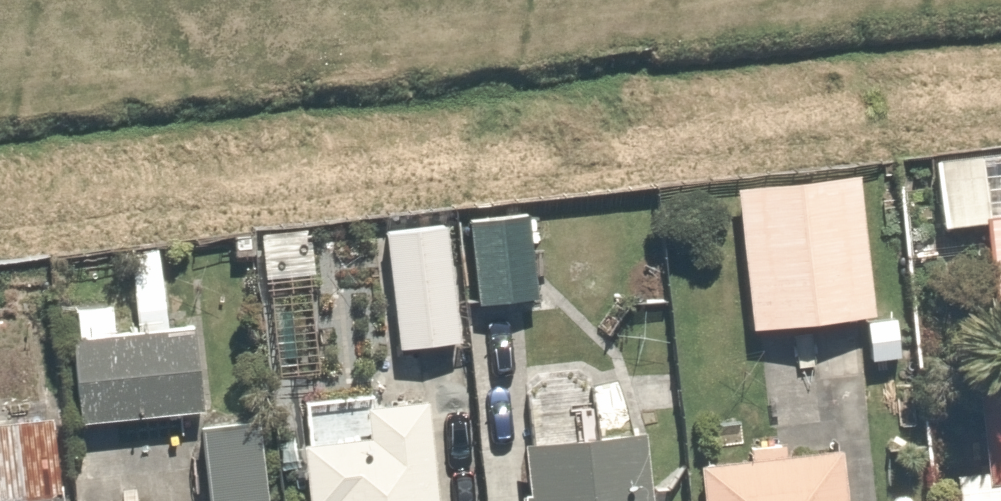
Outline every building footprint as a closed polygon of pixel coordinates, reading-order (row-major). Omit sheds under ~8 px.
[(873,187),(738,194),(746,337),(882,330),(873,187)] [(990,307),(1000,306),(1000,228),(988,229),(990,307)] [(539,233),(487,236),(492,316),(544,312),(539,233)] [(460,248),(396,253),(403,357),(466,353),(460,248)] [(84,363),(92,434),(195,422),(187,352),(84,363)] [(980,380),(990,477),(1000,476),(1000,378),(980,380)] [(442,417),(381,423),(384,452),(316,460),(321,500),(451,500),(442,417)] [(54,430),(0,436),(0,500),(62,500),(54,430)] [(642,431),(526,442),(532,500),(649,500),(642,431)] [(201,447),(205,500),(273,500),(269,443),(201,447)] [(839,447),(700,462),(704,500),(844,500),(839,447)]
